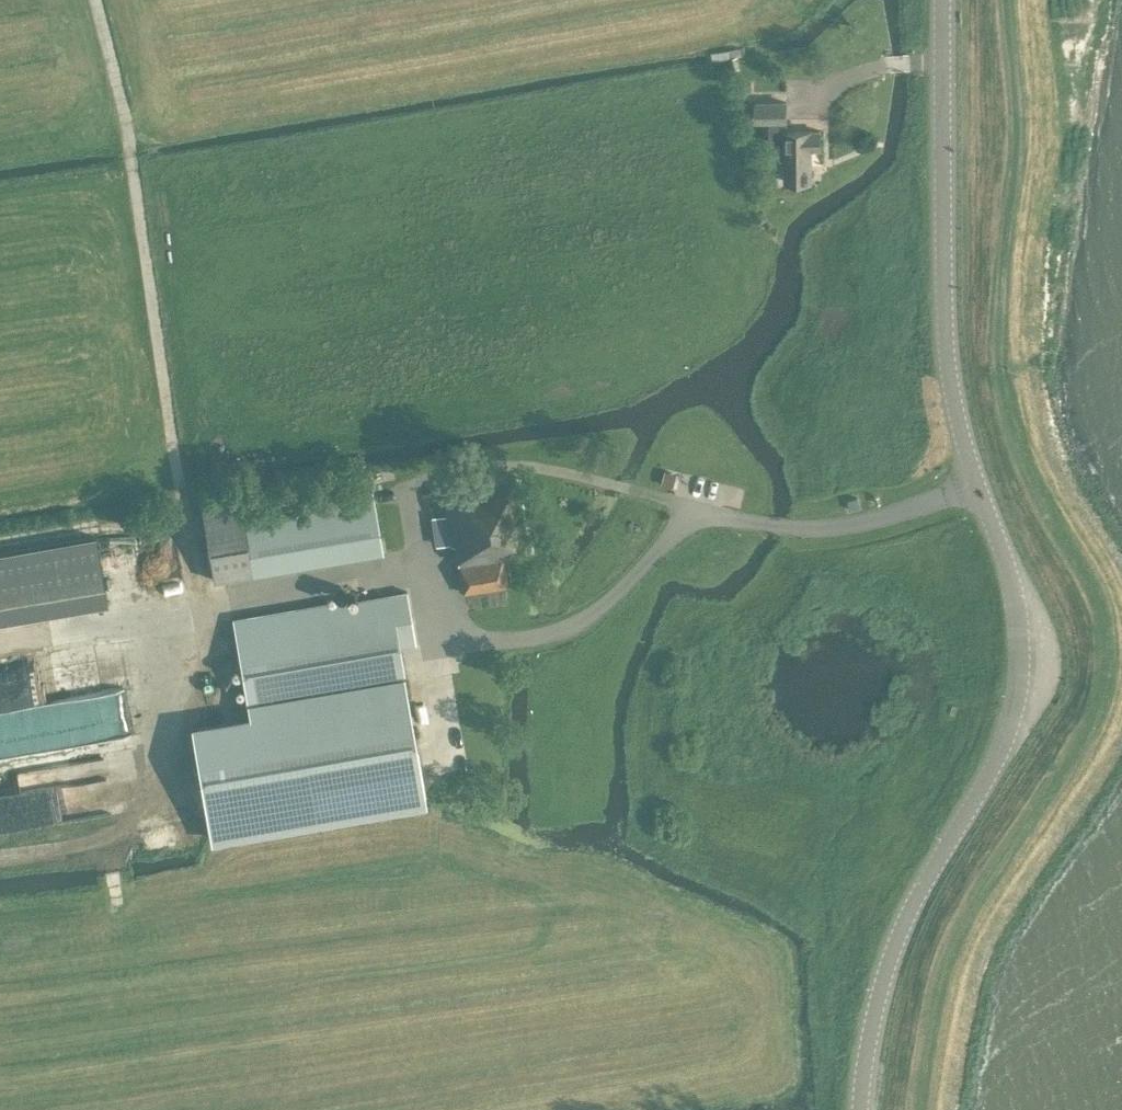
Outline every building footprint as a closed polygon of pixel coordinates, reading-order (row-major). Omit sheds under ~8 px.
[(789,127),(788,98),(758,98),(758,115),(772,115),(772,151),(788,151),(788,177),(813,177),(813,143),(823,143),(822,127),(812,127),(812,126),(789,127)] [(679,469),(666,465),(662,479),(675,482),(679,469)] [(461,557),(504,550),(530,546),(519,473),(445,484),(449,509),(435,511),(440,540),(458,537),(461,557)] [(384,546),(374,486),(244,508),(241,487),(201,493),(215,575),(384,546)] [(0,548),(0,615),(108,596),(97,531),(0,548)] [(509,580),(504,550),(461,557),(465,588),(509,580)] [(252,710),(192,720),(213,839),(429,801),(424,774),(406,667),(407,667),(402,641),(418,639),(409,585),(350,595),(349,593),(235,613),(252,710)]
